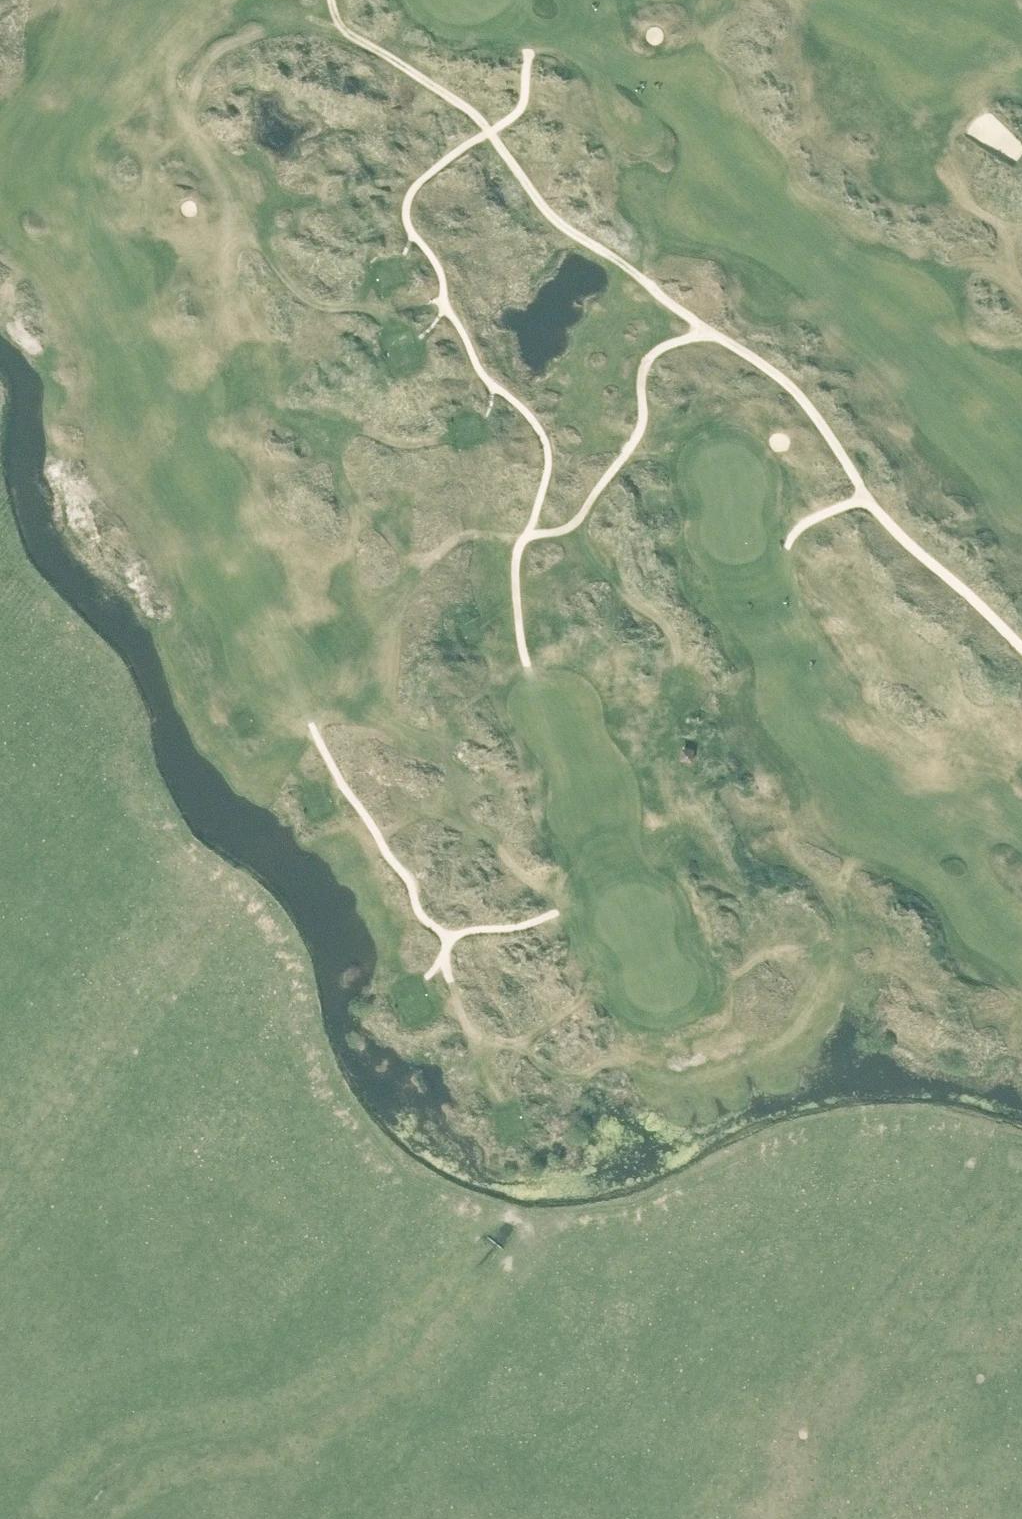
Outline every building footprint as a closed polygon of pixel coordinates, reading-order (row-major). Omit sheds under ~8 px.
[(695,750),(682,747),(680,759),(692,762),(695,750)]
